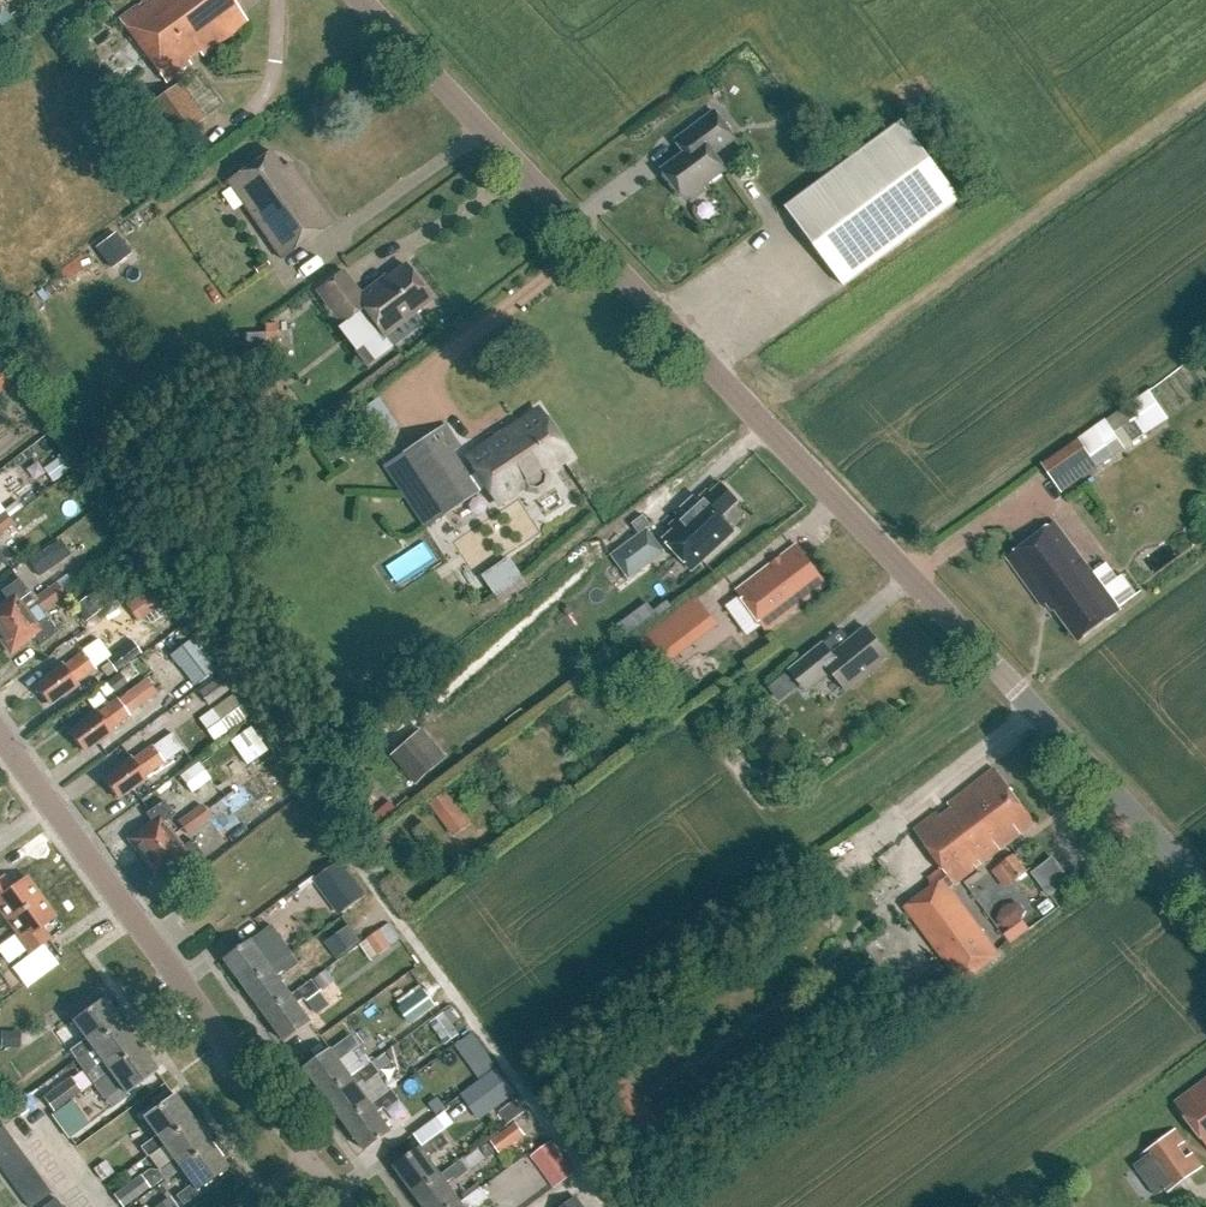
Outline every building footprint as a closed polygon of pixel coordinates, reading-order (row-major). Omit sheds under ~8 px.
[(121,18),(168,82),(191,65),(188,61),(199,52),(202,57),(249,22),(235,2),(237,0),(146,0),(121,18)] [(12,18),(4,8),(0,7),(0,27),(12,18)] [(205,118),(178,83),(148,106),(175,141),(205,118)] [(695,147),(663,171),(684,199),(688,196),(691,200),(704,191),(701,186),(725,169),(713,154),(734,139),(714,111),(684,133),(695,147)] [(786,208),(843,285),(960,199),(903,121),(786,208)] [(279,259),(328,225),(288,167),(281,172),(269,155),(227,184),(279,259)] [(131,254),(115,232),(94,247),(110,269),(131,254)] [(431,301),(404,265),(375,287),(373,284),(361,293),(344,270),(316,291),(341,324),(362,308),(384,336),(431,301)] [(279,340),(284,340),(282,322),(264,324),(265,332),(266,341),(279,340)] [(279,340),(266,341),(265,332),(251,333),(253,352),(279,350),(279,340)] [(11,385),(0,369),(0,392),(11,385)] [(377,441),(401,425),(382,395),(357,411),(377,441)] [(1041,465),(1061,493),(1125,448),(1149,432),(1129,404),(1106,421),(1105,420),(1041,465)] [(538,412),(467,458),(478,475),(470,480),(452,453),(460,448),(445,424),(382,465),(424,528),(478,493),(477,490),(485,485),(497,504),(525,486),(528,490),(537,491),(544,486),(546,477),(544,474),(568,458),(538,412)] [(722,518),(739,502),(722,484),(711,494),(707,491),(672,525),(675,529),(665,539),(694,570),(735,531),(722,518)] [(0,514),(0,530),(2,533),(14,525),(4,511),(0,514)] [(1093,573),(1054,522),(1006,558),(1042,606),(1048,602),(1078,642),(1120,610),(1119,608),(1137,595),(1122,575),(1118,579),(1106,563),(1093,573)] [(58,539),(35,555),(46,571),(69,555),(68,554),(86,541),(77,528),(59,540),(58,539)] [(629,578),(664,552),(647,529),(612,555),(629,578)] [(766,631),(826,586),(796,546),(736,591),(766,631)] [(482,573),(500,601),(527,583),(509,555),(482,573)] [(55,579),(61,588),(70,582),(63,573),(55,579)] [(0,606),(0,633),(27,613),(37,605),(33,600),(28,593),(29,593),(19,578),(0,591),(7,601),(0,606)] [(156,581),(126,604),(138,621),(169,598),(156,581)] [(0,633),(0,640),(10,654),(34,636),(40,645),(58,632),(48,619),(47,619),(42,612),(65,595),(56,583),(33,600),(37,605),(27,613),(0,633)] [(98,590),(74,607),(85,622),(109,605),(98,590)] [(658,615),(669,608),(662,598),(651,606),(658,615)] [(176,610),(167,616),(174,627),(183,620),(176,610)] [(119,612),(108,618),(114,628),(125,622),(119,612)] [(656,630),(673,653),(693,638),(676,615),(656,630)] [(866,626),(836,650),(832,653),(824,643),(815,650),(789,670),(806,692),(832,672),(847,691),(890,657),(866,626)] [(217,668),(194,638),(172,655),(195,685),(217,668)] [(132,641),(107,659),(116,671),(141,654),(132,641)] [(75,683),(95,669),(83,653),(63,667),(62,665),(47,676),(48,677),(34,687),(47,705),(61,694),(63,696),(77,686),(75,683)] [(770,686),(781,699),(798,685),(787,672),(770,686)] [(127,692),(140,709),(161,692),(147,675),(127,692)] [(219,698),(231,688),(221,675),(198,692),(208,706),(219,698)] [(216,709),(231,730),(252,715),(236,694),(216,709)] [(129,715),(117,699),(97,713),(96,711),(81,721),(82,723),(68,733),(82,752),(96,742),(97,743),(112,733),(109,729),(119,722),(129,715)] [(249,765),(270,749),(252,725),(231,740),(249,765)] [(153,747),(152,745),(131,760),(130,758),(115,768),(117,770),(103,780),(117,799),(130,789),(132,790),(146,780),(144,777),(165,763),(165,762),(183,749),(172,733),(153,747)] [(434,767),(410,739),(390,755),(415,784),(434,767)] [(180,777),(192,793),(211,780),(199,763),(180,777)] [(297,787),(279,763),(259,778),(276,802),(297,787)] [(1034,823),(993,769),(946,805),(950,809),(939,817),(936,813),(913,830),(946,874),(931,885),(932,887),(905,908),(904,908),(962,984),(1001,955),(950,888),(954,885),(953,884),(1034,823)] [(446,793),(430,805),(443,824),(460,812),(446,793)] [(152,822),(128,839),(142,858),(175,834),(166,821),(174,816),(163,801),(146,814),(152,822)] [(210,818),(201,805),(190,814),(198,826),(210,818)] [(198,826),(190,814),(179,821),(183,826),(188,833),(198,826)] [(175,834),(142,858),(156,876),(179,859),(184,867),(202,854),(192,841),(184,846),(175,834)] [(1027,871),(1014,854),(1000,865),(1013,881),(1027,871)] [(1054,854),(1033,871),(1052,895),(1073,879),(1054,854)] [(313,880),(339,916),(367,895),(341,860),(313,880)] [(6,922),(40,897),(26,878),(11,889),(3,877),(0,879),(0,914),(6,922)] [(39,927),(54,916),(40,897),(6,922),(28,952),(47,938),(39,927)] [(251,941),(225,960),(246,988),(272,969),(257,949),(264,943),(267,947),(280,937),(272,926),(252,941),(251,941)] [(349,926),(326,943),(337,958),(360,942),(349,926)] [(1006,936),(1011,944),(1023,935),(1017,927),(1006,936)] [(362,942),(372,957),(392,944),(382,929),(362,942)] [(272,969),(246,988),(265,1015),(291,996),(277,976),(284,971),(287,974),(300,964),(292,954),(272,969)] [(291,996),(265,1015),(285,1042),(311,1023),(297,1003),(304,998),(307,1002),(320,992),(312,981),(291,996)] [(411,1025),(436,1006),(425,990),(399,1009),(411,1025)] [(908,1010),(918,1003),(912,995),(902,1003),(908,1010)] [(88,1044),(119,1022),(101,997),(71,1020),(85,1039),(69,1050),(75,1058),(90,1047),(88,1044)] [(137,1046),(119,1022),(88,1044),(90,1047),(101,1062),(85,1073),(92,1083),(108,1072),(106,1069),(137,1046)] [(1,1033),(1,1048),(15,1048),(15,1032),(1,1033)] [(332,1050),(305,1070),(325,1097),(352,1078),(364,1068),(352,1052),(360,1046),(352,1035),(332,1050)] [(123,1093),(155,1070),(137,1046),(106,1069),(108,1072),(119,1088),(104,1099),(111,1108),(126,1097),(123,1093)] [(495,1066),(484,1050),(458,1070),(469,1085),(495,1066)] [(388,1051),(372,1063),(380,1073),(396,1062),(388,1051)] [(352,1078),(325,1097),(345,1124),(372,1105),(357,1085),(364,1080),(366,1083),(380,1073),(372,1063),(364,1068),(352,1078)] [(514,1092),(497,1070),(462,1096),(467,1104),(477,1097),(488,1111),(514,1092)] [(70,1077),(43,1097),(54,1112),(81,1092),(70,1077)] [(1175,1103),(1205,1144),(1205,1080),(1175,1103)] [(624,1081),(603,1097),(641,1146),(662,1130),(624,1081)] [(372,1105),(345,1124),(366,1152),(392,1133),(377,1112),(384,1107),(386,1110),(399,1100),(392,1090),(372,1105)] [(139,1147),(127,1156),(134,1165),(146,1156),(147,1155),(161,1145),(159,1141),(190,1119),(172,1094),(141,1117),(143,1120),(154,1136),(139,1147)] [(89,1124),(72,1101),(53,1115),(70,1138),(89,1124)] [(161,1145),(147,1155),(158,1170),(157,1171),(164,1181),(179,1170),(176,1166),(207,1143),(190,1119),(159,1141),(161,1145)] [(501,1154),(526,1135),(516,1122),(491,1141),(501,1154)] [(10,1137),(1,1125),(0,1126),(0,1144),(10,1137)] [(1184,1142),(1175,1130),(1141,1154),(1145,1159),(1134,1167),(1156,1196),(1167,1188),(1169,1191),(1202,1166),(1192,1153),(1185,1158),(1177,1147),(1184,1142)] [(442,1133),(394,1167),(414,1195),(440,1176),(426,1156),(433,1150),(436,1154),(449,1144),(442,1133)] [(17,1148),(10,1137),(0,1144),(0,1160),(17,1148)] [(575,1173),(552,1141),(531,1157),(554,1188),(575,1173)] [(195,1189),(225,1167),(207,1143),(176,1166),(179,1170),(190,1184),(174,1196),(181,1205),(198,1193),(195,1189)] [(25,1159),(17,1148),(0,1160),(0,1168),(4,1174),(25,1159)] [(12,1185),(33,1170),(25,1159),(4,1174),(12,1185)] [(414,1195),(423,1206),(455,1206),(460,1203),(446,1183),(453,1178),(456,1181),(470,1171),(461,1160),(440,1176),(414,1195)] [(19,1196),(41,1180),(33,1170),(12,1185),(19,1196)] [(140,1174),(113,1194),(122,1206),(123,1206),(150,1187),(140,1174)] [(49,1192),(41,1180),(19,1196),(28,1206),(49,1192)] [(455,1206),(471,1206),(473,1205),(474,1206),(478,1206),(489,1199),(481,1188),(460,1203),(455,1206)] [(561,1206),(585,1206),(577,1196),(561,1206)] [(54,1198),(41,1206),(61,1206),(54,1198)]
